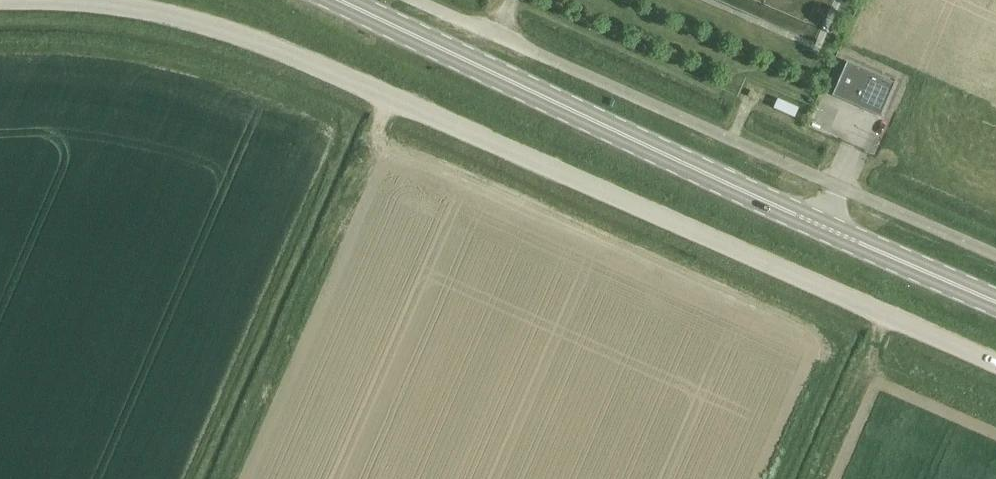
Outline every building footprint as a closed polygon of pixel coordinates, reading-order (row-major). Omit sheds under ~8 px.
[(896,84),(849,63),(835,93),(863,105),(862,109),(881,118),(896,84)] [(779,100),(774,109),(795,118),(799,109),(779,100)]
